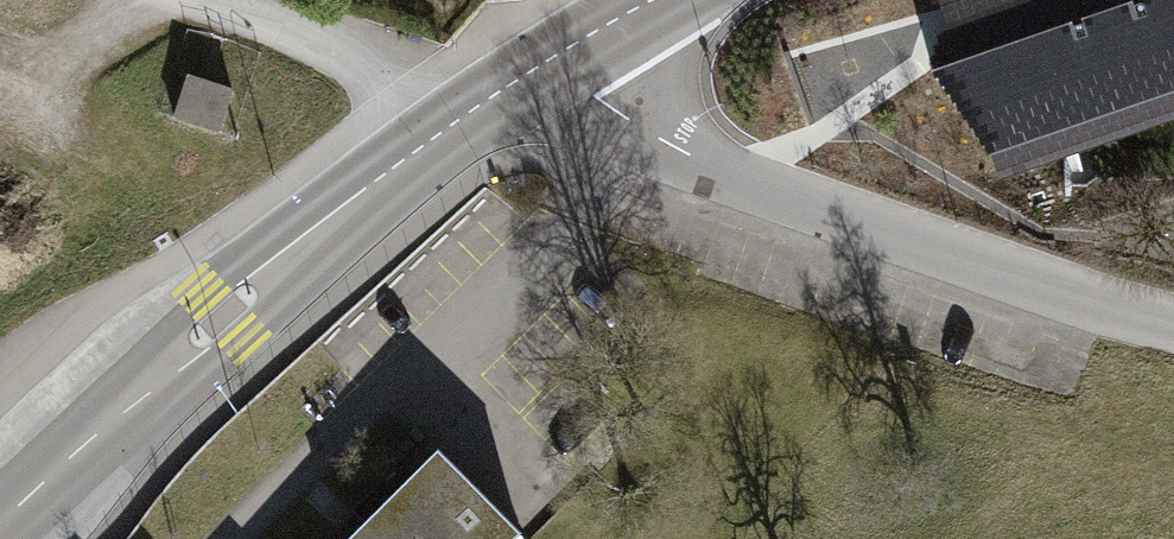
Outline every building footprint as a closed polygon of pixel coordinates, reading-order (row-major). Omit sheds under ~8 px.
[(1004,187),(1173,128),(1173,0),(979,0),(943,12),(1004,187)] [(189,78),(175,118),(220,133),(233,93),(211,86),(189,78)] [(520,531),(437,447),(342,538),(511,538),(520,531)]
